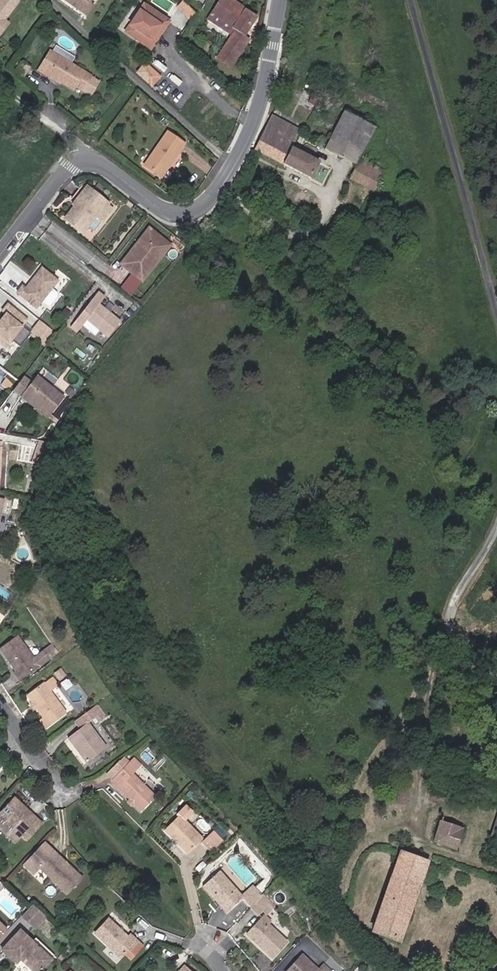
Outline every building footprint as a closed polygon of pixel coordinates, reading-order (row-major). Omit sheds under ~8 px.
[(5,20),(19,2),(16,0),(0,0),(0,35),(9,23),(5,20)] [(84,15),(92,5),(96,0),(66,0),(84,15)] [(257,17),(231,0),(221,0),(211,15),(236,31),(234,34),(217,59),(230,67),(240,52),(236,49),(244,36),(257,17)] [(143,42),(162,16),(142,1),(122,27),(143,42)] [(88,18),(95,9),(95,8),(92,5),(84,15),(88,18)] [(234,34),(236,31),(211,15),(209,18),(234,34)] [(147,45),(167,18),(162,16),(143,42),(147,45)] [(236,49),(240,52),(249,39),(244,36),(236,49)] [(29,65),(37,70),(46,76),(48,73),(74,89),(76,85),(83,89),(91,75),(49,49),(45,57),(37,52),(29,65)] [(25,75),(9,63),(3,72),(18,84),(25,75)] [(325,149),(356,165),(375,127),(344,111),(325,149)] [(319,162),(291,148),(300,130),(271,115),(254,149),(311,179),(319,162)] [(170,159),(172,161),(184,144),(162,129),(139,162),(160,177),(169,165),(167,163),(170,159)] [(350,179),(375,191),(384,173),(360,160),(350,179)] [(107,205),(108,203),(87,186),(83,190),(105,208),(107,205)] [(93,230),(111,208),(107,205),(105,208),(83,190),(72,203),(74,205),(64,218),(81,232),(87,225),(93,230)] [(154,252),(157,254),(166,243),(148,229),(121,266),(139,279),(155,257),(152,255),(154,252)] [(139,279),(144,282),(171,246),(166,243),(157,254),(154,252),(152,255),(155,257),(139,279)] [(50,304),(57,295),(56,291),(51,287),(57,280),(41,268),(25,288),(22,286),(17,292),(36,307),(41,300),(46,304),(50,304)] [(104,297),(97,292),(70,326),(76,331),(82,324),(94,334),(98,329),(107,337),(120,321),(109,313),(105,310),(104,309),(98,304),(104,297)] [(20,326),(26,318),(7,303),(2,311),(5,313),(0,319),(0,322),(0,343),(4,346),(11,339),(19,345),(29,333),(20,326)] [(55,332),(39,320),(29,333),(45,345),(55,332)] [(14,391),(29,402),(31,399),(52,415),(65,397),(36,376),(31,382),(25,377),(14,391)] [(2,385),(9,390),(14,383),(7,378),(2,385)] [(66,393),(70,396),(74,390),(70,387),(66,393)] [(55,417),(52,415),(31,399),(29,402),(40,410),(58,424),(60,421),(55,417)] [(62,406),(66,409),(71,402),(68,399),(62,406)] [(55,417),(60,421),(66,409),(62,407),(55,417)] [(17,680),(55,648),(51,643),(32,658),(15,637),(0,649),(0,653),(14,672),(12,674),(17,680)] [(66,678),(62,672),(56,676),(60,682),(66,678)] [(51,680),(27,697),(32,704),(35,705),(35,709),(43,720),(39,722),(45,730),(65,716),(49,693),(56,687),(51,680)] [(87,763),(105,750),(87,725),(69,739),(76,748),(77,747),(81,752),(80,753),(87,763)] [(120,762),(107,774),(113,780),(112,782),(130,802),(134,805),(140,812),(155,798),(132,775),(139,768),(133,762),(132,762),(131,763),(125,758),(122,761),(120,762)] [(139,768),(142,765),(136,760),(133,762),(139,768)] [(398,803),(407,804),(410,782),(401,781),(398,803)] [(43,825),(16,800),(1,815),(17,830),(10,838),(17,844),(24,836),(29,841),(43,825)] [(187,854),(202,839),(184,821),(193,813),(185,806),(176,815),(179,817),(164,832),(174,841),(177,845),(187,854)] [(1,815),(0,816),(0,828),(10,838),(17,830),(1,815)] [(433,842),(454,850),(462,829),(439,822),(433,842)] [(222,840),(224,837),(216,829),(214,832),(222,840)] [(210,852),(222,840),(214,832),(202,843),(210,852)] [(42,841),(39,844),(50,854),(64,868),(67,865),(53,851),(42,841)] [(39,844),(19,866),(30,876),(38,867),(64,892),(79,876),(67,865),(64,868),(50,854),(39,844)] [(371,932),(398,942),(427,862),(400,853),(371,932)] [(244,896),(241,893),(219,870),(202,887),(226,913),(241,899),(244,896)] [(241,899),(243,900),(254,887),(251,885),(241,893),(244,896),(241,899)] [(250,907),(262,895),(254,887),(243,900),(250,907)] [(250,907),(258,915),(270,901),(262,894),(262,895),(250,907)] [(32,904),(22,916),(35,928),(45,917),(32,904)] [(57,923),(62,918),(58,914),(54,920),(57,923)] [(272,959),(288,942),(268,925),(271,922),(264,916),(246,935),(250,939),(252,937),(256,941),(255,943),(272,959)] [(131,936),(129,938),(109,920),(96,934),(121,958),(124,955),(130,960),(142,947),(136,942),(137,941),(131,936)] [(51,960),(32,942),(20,931),(1,950),(15,964),(21,957),(25,960),(23,962),(32,970),(40,970),(51,960)] [(51,960),(56,955),(36,937),(32,942),(51,960)] [(323,962),(318,968),(302,953),(286,970),(334,970),(323,962)]
